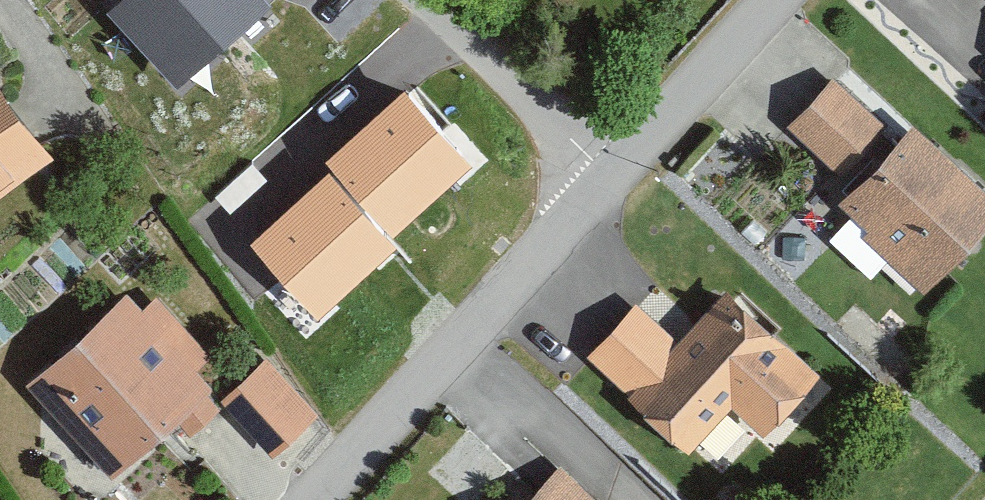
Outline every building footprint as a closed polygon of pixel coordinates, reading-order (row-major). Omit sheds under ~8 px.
[(182,89),(278,3),(276,0),(101,0),(182,89)] [(0,63),(0,192),(59,153),(0,63)] [(412,70),(247,221),(317,297),(482,146),(412,70)] [(882,124),(833,80),(796,122),(844,166),(882,124)] [(910,124),(839,198),(925,281),(984,220),(984,195),(910,124)] [(155,310),(139,293),(44,380),(125,469),(221,382),(203,363),(216,351),(168,299),(155,310)] [(823,378),(726,295),(687,340),(641,301),(595,355),(705,449),(740,408),(774,436),(823,378)] [(218,396),(269,452),(319,407),(268,350),(218,396)] [(554,469),(529,499),(593,499),(554,469)]
